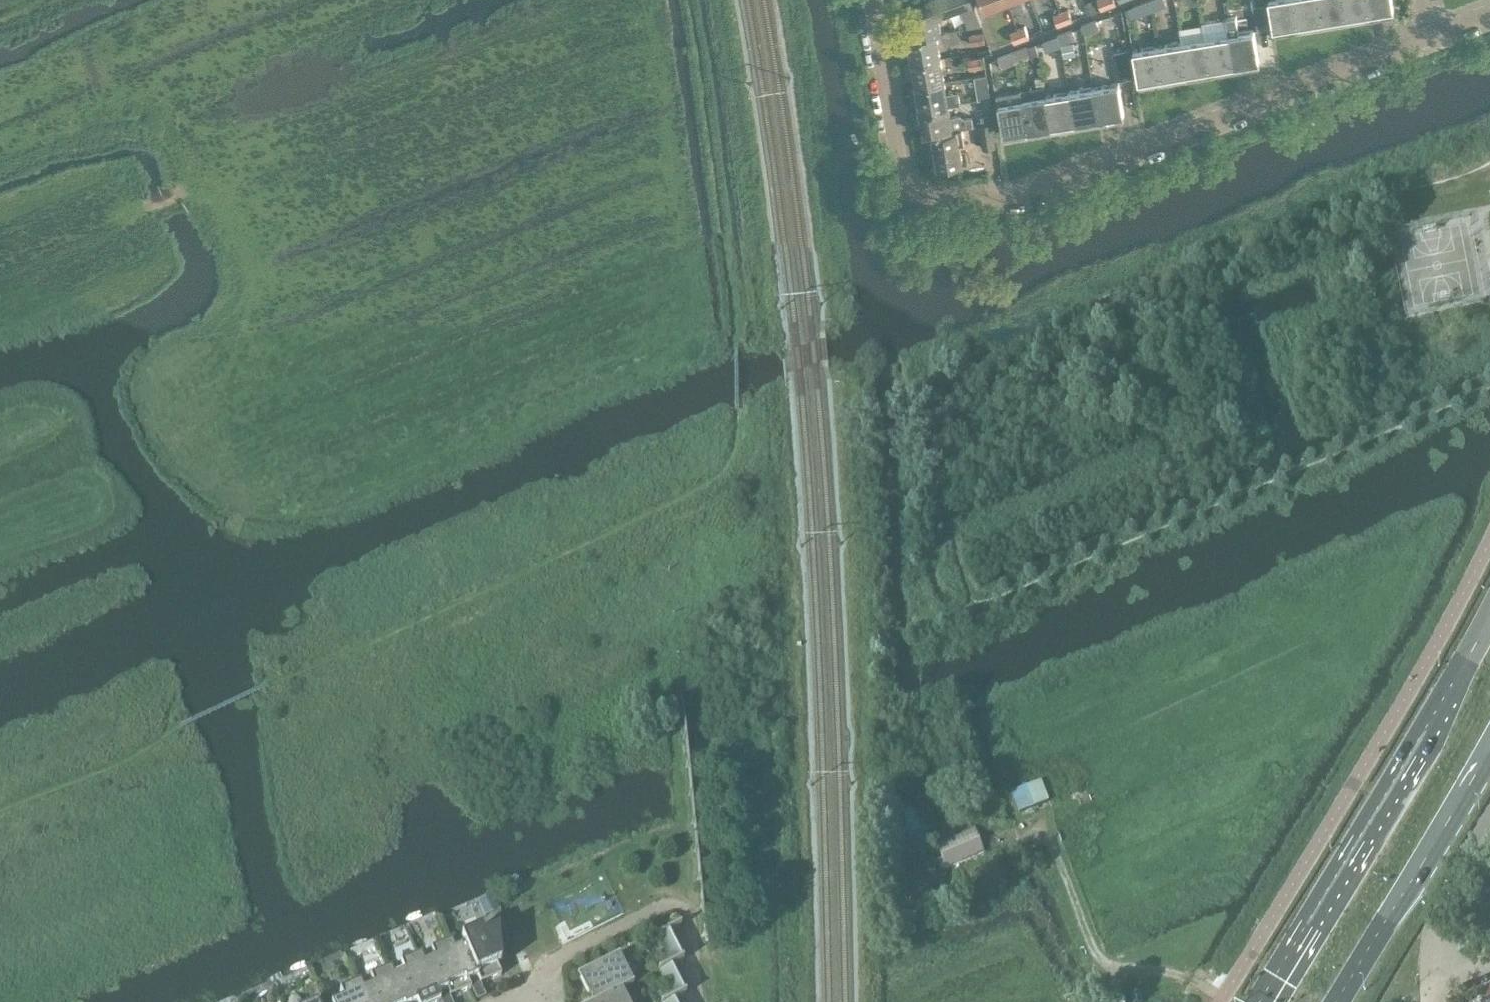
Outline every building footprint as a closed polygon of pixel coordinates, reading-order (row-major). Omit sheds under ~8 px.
[(935,32),(940,31),(938,18),(974,5),(972,0),(930,0),(925,2),(927,8),(911,10),(915,35),(935,32)] [(1005,0),(980,0),(984,10),(1006,1),(1005,0)] [(1092,0),(1083,4),(1087,14),(1096,11),(1092,0)] [(1106,0),(1097,0),(1100,9),(1108,6),(1106,0)] [(1126,8),(1126,9),(1127,14),(1127,16),(1136,14),(1151,9),(1148,1),(1148,0),(1147,0),(1133,6),(1126,8)] [(1148,1),(1151,9),(1154,8),(1164,4),(1165,3),(1164,0),(1148,0),(1148,1)] [(1293,0),(1268,0),(1273,30),(1297,26),(1293,0)] [(1297,26),(1321,22),(1318,0),(1293,0),(1297,26)] [(1321,22),(1345,18),(1342,0),(1318,0),(1321,22)] [(1345,18),(1369,14),(1367,0),(1342,0),(1345,18)] [(1369,14),(1393,10),(1392,0),(1367,0),(1369,14)] [(1264,4),(1253,6),(1257,29),(1267,28),(1264,4)] [(1068,10),(1061,12),(1065,23),(1072,20),(1068,10)] [(1065,23),(1061,12),(1053,15),(1057,26),(1065,23)] [(1081,26),(1084,34),(1099,29),(1096,20),(1081,26)] [(1039,21),(1017,29),(1021,40),(1043,31),(1039,21)] [(1179,28),(1181,41),(1186,73),(1210,70),(1205,37),(1203,38),(1200,24),(1179,28)] [(1021,40),(1017,29),(1009,32),(1013,43),(1021,40)] [(1071,29),(1059,34),(1063,43),(1075,38),(1071,29)] [(1253,30),(1229,34),(1234,66),(1258,62),(1253,30)] [(968,34),(970,43),(983,41),(982,31),(968,34)] [(907,37),(911,61),(939,56),(935,32),(915,35),(907,37)] [(1063,43),(1059,34),(1042,40),(1046,49),(1063,43)] [(1229,34),(1205,37),(1210,70),(1234,66),(1229,34)] [(1181,41),(1157,45),(1162,77),(1186,73),(1181,41)] [(1072,42),(1061,45),(1064,57),(1075,54),(1072,42)] [(1162,77),(1157,45),(1133,49),(1138,81),(1162,77)] [(1026,47),(1013,51),(1016,60),(1029,55),(1026,47)] [(1127,50),(1113,52),(1117,77),(1131,75),(1127,50)] [(1016,60),(1013,51),(997,58),(1000,66),(1016,60)] [(911,61),(915,85),(944,80),(939,56),(911,61)] [(966,59),(968,68),(982,66),(980,57),(966,59)] [(915,85),(920,109),(948,105),(959,102),(957,90),(946,92),(944,80),(915,85)] [(1119,83),(1095,86),(1100,119),(1124,115),(1119,83)] [(1032,87),(1021,88),(1021,89),(1022,98),(1027,130),(1046,127),(1052,126),(1046,94),(1045,85),(1032,87)] [(988,86),(976,89),(978,99),(990,97),(988,86)] [(1095,86),(1070,90),(1076,122),(1100,119),(1095,86)] [(1021,88),(997,92),(998,102),(1003,134),(1023,131),(1027,130),(1022,98),(1021,89),(1021,88)] [(1070,90),(1046,94),(1052,126),(1076,122),(1070,90)] [(924,134),(932,132),(961,127),(972,125),(971,115),(963,117),(959,113),(950,115),(948,105),(920,109),(924,134)] [(993,113),(980,115),(982,124),(990,123),(994,122),(993,115),(993,113)] [(994,146),(990,123),(978,124),(982,148),(994,146)] [(961,127),(932,132),(937,166),(962,162),(958,138),(963,137),(961,127)] [(1028,786),(1012,792),(1019,812),(1036,806),(1028,786)] [(984,852),(975,829),(937,846),(942,859),(939,861),(943,870),(984,852)] [(478,903),(484,916),(498,910),(492,896),(478,903)] [(658,972),(683,960),(683,959),(682,960),(669,933),(681,927),(680,925),(655,938),(656,939),(657,939),(665,955),(653,961),(659,971),(658,972)] [(464,947),(454,951),(467,982),(468,982),(484,974),(486,980),(485,981),(486,982),(497,977),(497,978),(501,976),(497,966),(499,965),(501,965),(498,932),(496,932),(496,933),(484,938),(481,931),(461,940),(464,947)] [(433,960),(424,965),(437,995),(454,988),(456,993),(454,994),(455,995),(466,991),(471,989),(468,982),(467,982),(454,951),(451,944),(430,953),(433,960)] [(633,985),(632,985),(618,958),(619,958),(619,956),(589,971),(590,981),(582,985),(588,997),(591,996),(591,1001),(599,1001),(633,985)] [(394,978),(393,978),(404,1001),(421,1001),(423,1001),(440,1001),(437,995),(424,965),(421,958),(400,967),(403,974),(394,978)] [(686,994),(685,993),(684,993),(671,967),(683,961),(683,960),(658,972),(659,973),(668,989),(656,995),(659,1001),(669,1001),(686,994)] [(363,991),(367,1001),(404,1001),(393,978),(394,978),(391,971),(370,980),(373,987),(363,991)] [(363,991),(360,984),(339,993),(342,1001),(339,1001),(367,1001),(363,991)] [(621,992),(633,986),(633,985),(599,1001),(626,1001),(621,992)] [(674,1001),(686,995),(686,994),(669,1001),(674,1001)]
